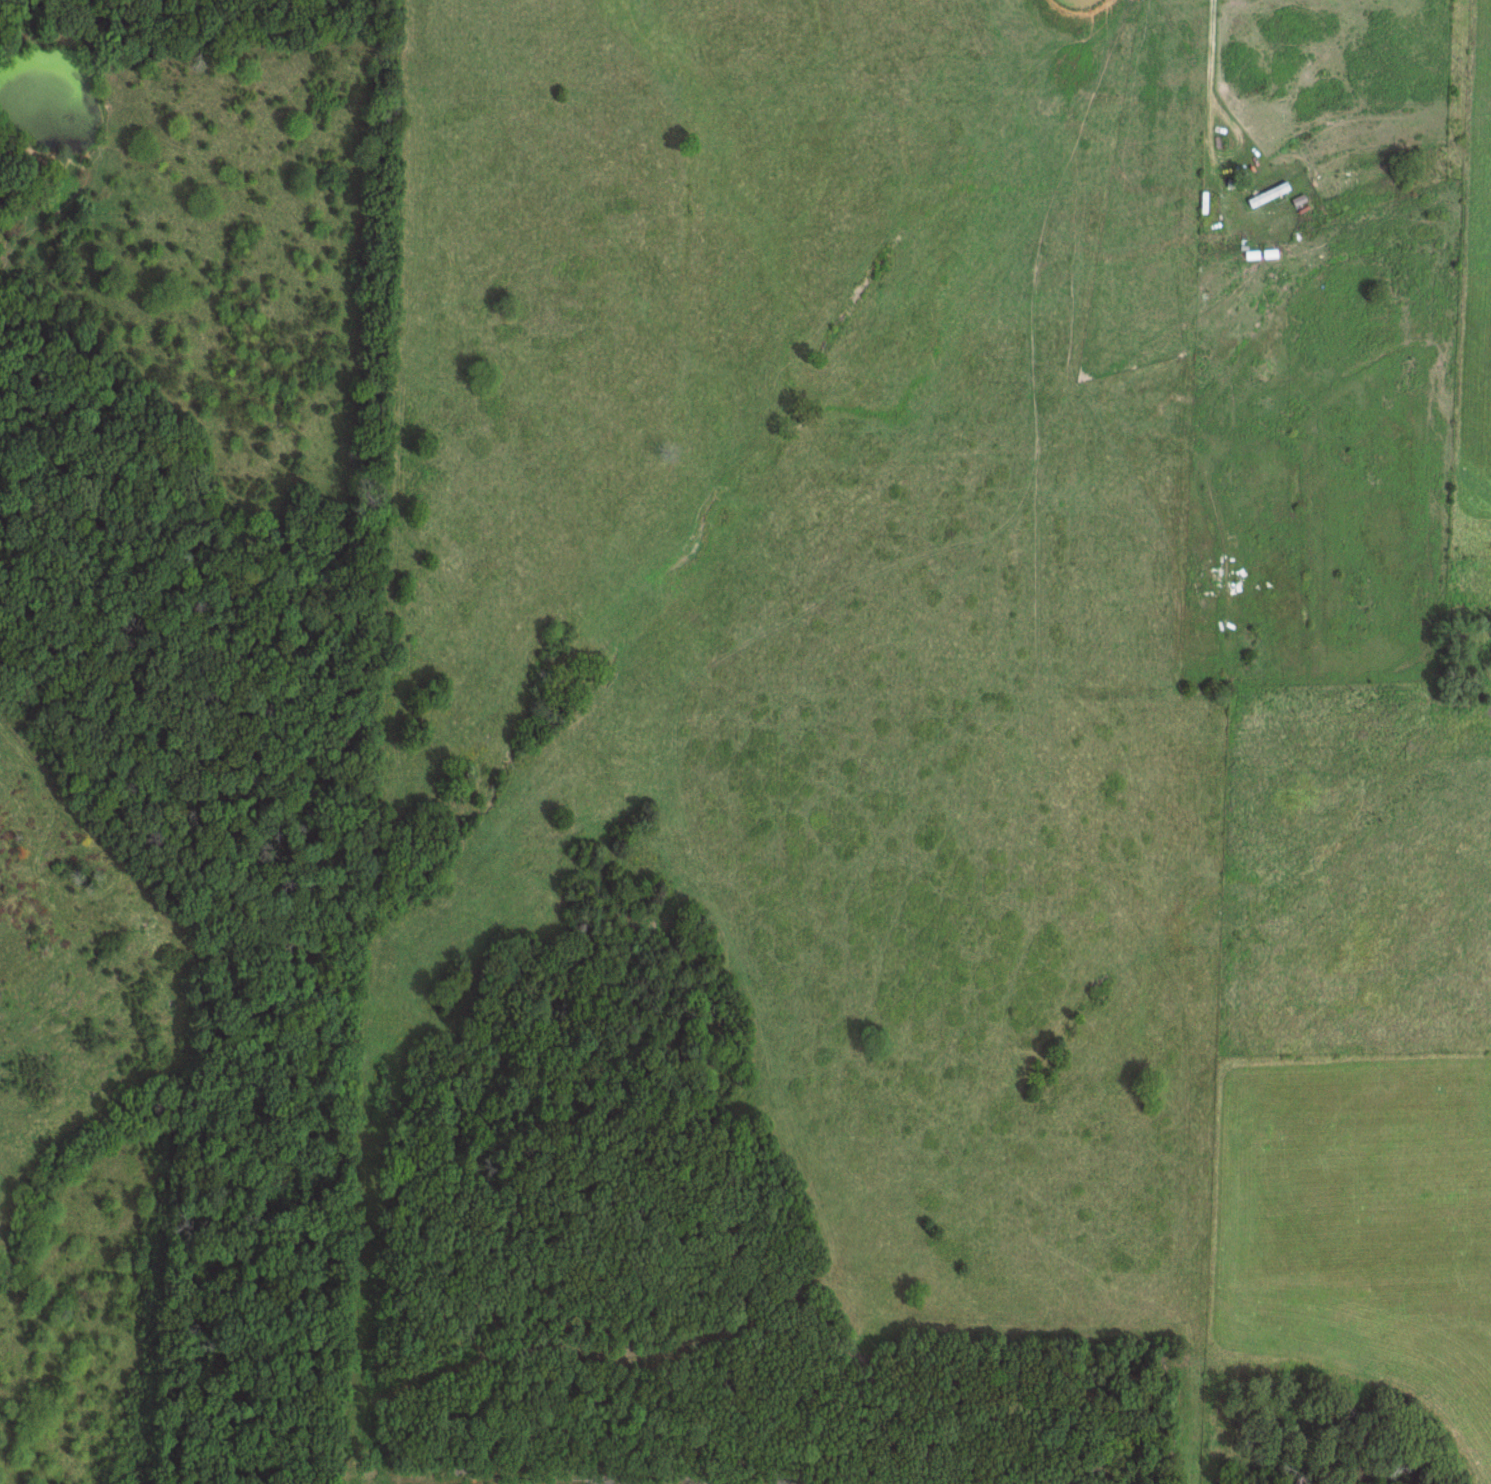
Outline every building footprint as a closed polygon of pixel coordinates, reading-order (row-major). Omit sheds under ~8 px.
[(1246,199),(1250,208),(1288,192),(1284,183),(1246,199)]
